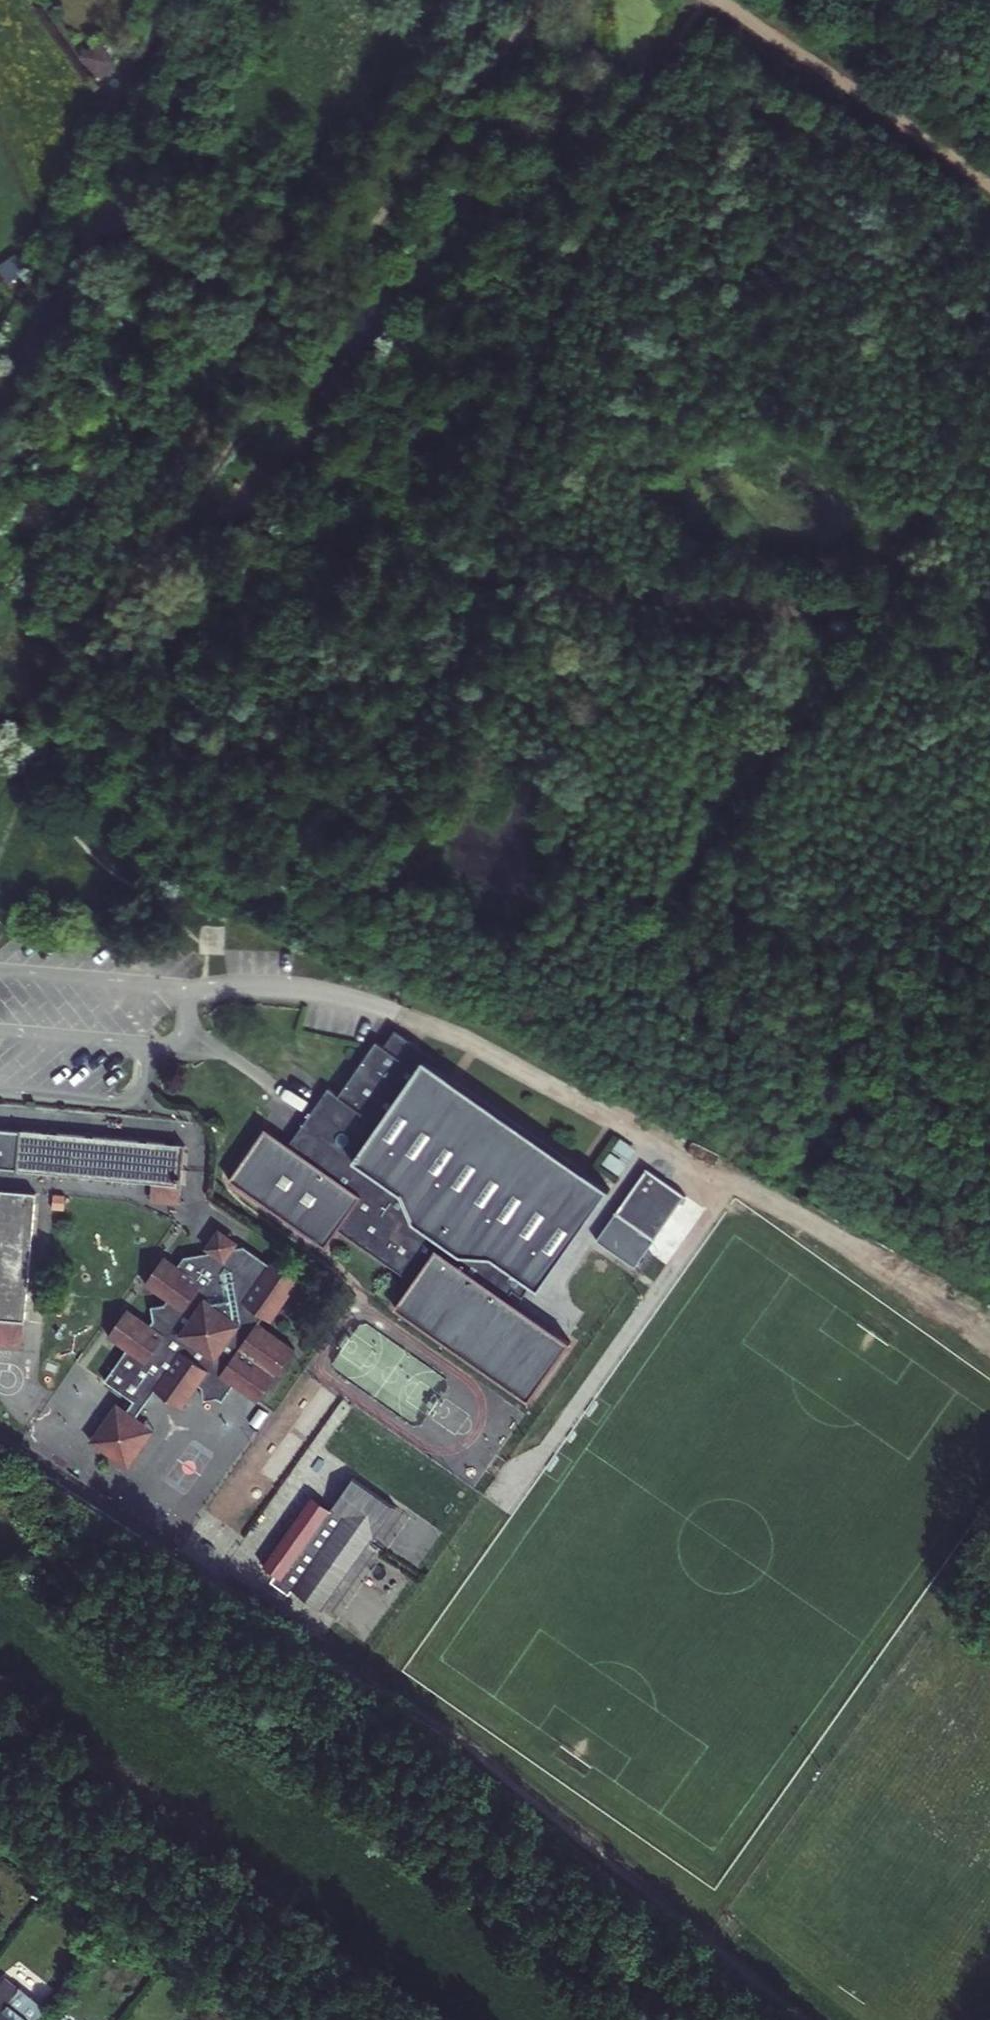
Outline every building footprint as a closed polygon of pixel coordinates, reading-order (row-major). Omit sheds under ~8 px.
[(87,52),(96,67),(111,57),(102,43),(87,52)] [(265,1133),(230,1184),(326,1251),(339,1233),(414,1286),(396,1312),(530,1405),(571,1346),(513,1306),(518,1298),(525,1303),(535,1290),(538,1292),(607,1194),(433,1072),(438,1064),(398,1036),(386,1052),(379,1047),(341,1102),(348,1107),(333,1128),(324,1142),(312,1133),(297,1154),(266,1133),(265,1133)] [(315,1116),(291,1150),(297,1154),(312,1133),(324,1142),(333,1128),(348,1107),(330,1095),(315,1116)] [(158,1183),(185,1186),(188,1147),(0,1131),(0,1169),(158,1183)] [(688,1196),(648,1168),(617,1214),(657,1241),(688,1196)] [(185,1186),(158,1183),(156,1204),(182,1206),(185,1186)] [(25,1320),(36,1195),(0,1192),(0,1318),(25,1320)] [(657,1241),(617,1214),(599,1241),(638,1268),(657,1241)] [(135,1398),(129,1407),(139,1414),(156,1388),(183,1407),(200,1383),(203,1385),(205,1398),(221,1396),(225,1399),(237,1382),(260,1398),(297,1346),(261,1320),(265,1314),(273,1320),(302,1279),(273,1258),(271,1261),(245,1243),(238,1244),(241,1241),(220,1227),(206,1246),(210,1249),(185,1253),(178,1263),(165,1254),(145,1282),(168,1298),(165,1302),(151,1304),(154,1318),(152,1321),(129,1306),(109,1335),(128,1348),(106,1378),(135,1398)] [(23,1346),(25,1320),(0,1318),(0,1344),(23,1346)] [(119,1400),(91,1440),(130,1468),(158,1428),(139,1414),(119,1400)] [(280,1580),(321,1609),(395,1504),(353,1475),(329,1510),(310,1496),(261,1567),(280,1580)] [(0,1988),(0,2019),(40,2019),(55,2000),(28,1979),(27,1981),(14,1970),(0,1988)]
